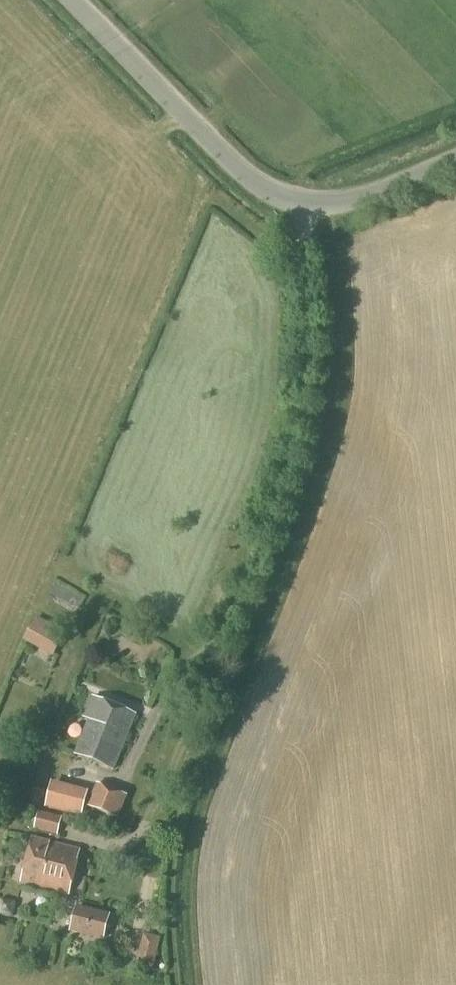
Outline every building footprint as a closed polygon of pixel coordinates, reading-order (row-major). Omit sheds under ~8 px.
[(24,640),(52,656),(64,634),(36,618),(24,640)] [(83,719),(89,721),(75,754),(113,771),(135,715),(92,698),(83,719)] [(52,782),(45,808),(81,817),(88,792),(52,782)] [(95,783),(86,807),(118,820),(127,797),(95,783)] [(29,801),(40,804),(43,792),(33,790),(29,801)] [(62,818),(38,811),(33,831),(57,836),(62,818)] [(80,852),(50,843),(32,839),(20,883),(69,896),(80,852)] [(75,906),(70,927),(105,936),(110,914),(75,906)]
